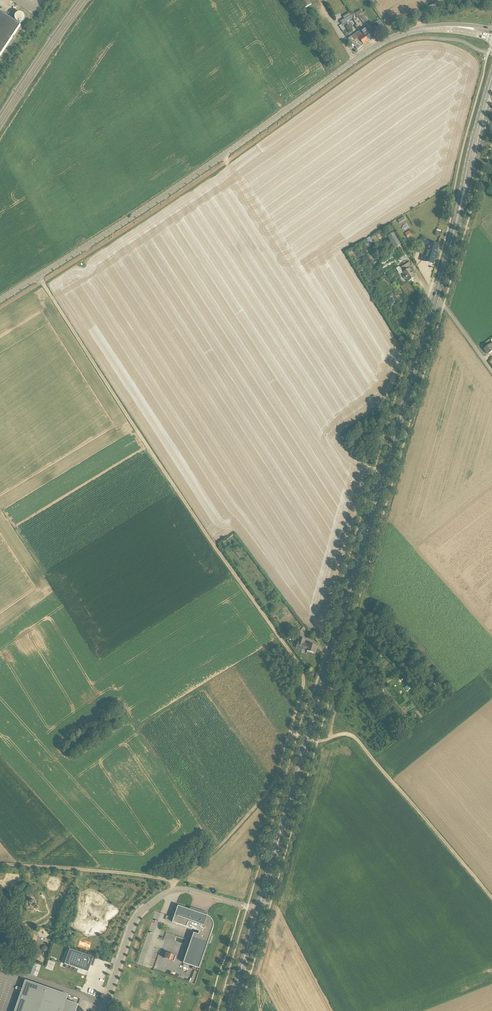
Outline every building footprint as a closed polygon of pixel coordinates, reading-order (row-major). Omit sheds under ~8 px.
[(304,9),(311,5),(309,0),(299,0),(304,9)] [(21,25),(0,11),(0,57),(21,25)] [(365,12),(363,13),(358,16),(361,20),(364,24),(370,20),(367,17),(368,16),(365,12)] [(17,14),(16,22),(24,23),(25,15),(17,14)] [(340,21),(342,25),(352,19),(350,15),(340,21)] [(363,30),(360,33),(362,36),(364,35),(369,42),(374,38),(365,26),(362,28),(363,30)] [(364,45),(369,42),(364,35),(362,36),(360,33),(359,31),(356,33),(351,37),(348,39),(352,44),(352,43),(357,50),(364,45)] [(387,236),(395,248),(401,244),(394,232),(387,236)] [(433,264),(439,244),(430,242),(425,240),(421,238),(417,246),(422,249),(423,244),(429,246),(426,257),(422,256),(421,260),(433,264)] [(407,279),(408,282),(415,278),(411,271),(414,269),(411,264),(404,268),(406,271),(403,273),(404,275),(404,276),(403,277),(405,279),(406,279),(407,279)] [(401,286),(408,299),(415,294),(408,282),(401,286)] [(488,355),(491,352),(491,343),(484,349),(488,355)] [(306,639),(299,637),(296,647),(315,653),(317,646),(305,643),(306,639)] [(198,934),(194,933),(184,963),(199,968),(208,943),(210,944),(213,935),(211,935),(213,928),(213,927),(214,926),(214,925),(214,924),(213,923),(213,922),(213,921),(212,920),(211,919),(211,918),(210,917),(209,916),(208,916),(207,916),(208,913),(191,907),(190,910),(178,906),(178,907),(176,906),(173,917),(174,917),(172,922),(199,931),(198,934)] [(94,962),(92,961),(94,957),(70,949),(65,964),(89,972),(92,964),(93,964),(94,962)] [(174,962),(176,956),(167,953),(165,958),(174,962)] [(67,1000),(69,995),(67,994),(28,980),(26,980),(15,1010),(76,1010),(79,1004),(77,1004),(67,1000)]
